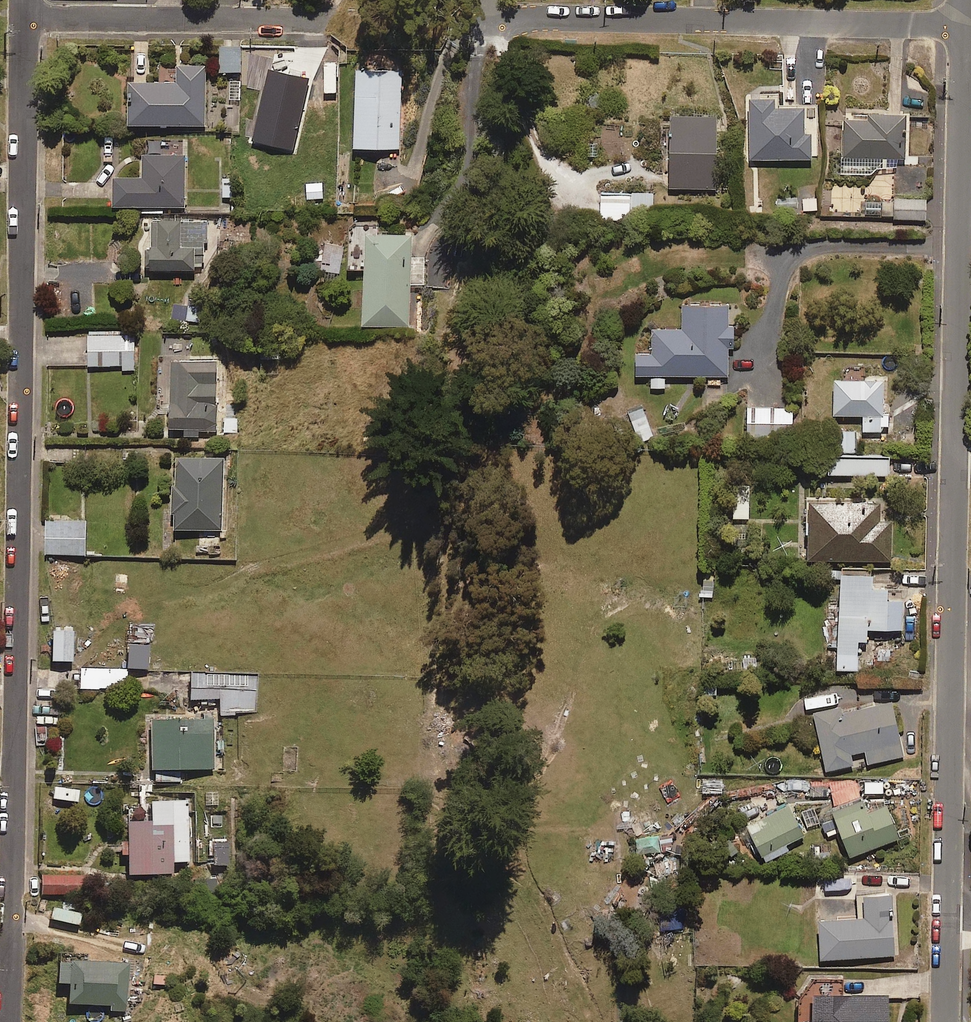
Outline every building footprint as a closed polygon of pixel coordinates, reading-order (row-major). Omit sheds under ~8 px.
[(241,72),(241,47),(220,47),(220,72),(241,72)] [(205,125),(205,65),(176,65),(176,82),(127,81),(127,124),(205,125)] [(353,147),(400,149),(401,69),(355,68),(353,147)] [(322,77),(273,78),(275,160),(287,159),(287,164),(337,162),(336,144),(324,145),(322,77)] [(803,106),(777,108),(777,95),(747,97),(750,160),(812,158),(811,128),(804,129),(803,106)] [(842,174),(870,175),(887,159),(906,160),(907,115),(867,114),(867,120),(844,119),(842,174)] [(715,188),(716,116),(670,115),(669,188),(715,188)] [(112,206),(185,207),(185,155),(142,154),(141,177),(113,177),(112,206)] [(653,219),(653,193),(602,193),(603,219),(653,219)] [(926,219),(926,199),(895,199),(895,219),(926,219)] [(180,223),(180,218),(152,218),(152,250),(149,250),(149,270),(194,270),(194,253),(207,253),(207,223),(180,223)] [(355,224),(354,249),(365,249),(362,325),(408,327),(410,284),(423,284),(424,258),(411,257),(412,236),(378,234),(379,225),(355,224)] [(320,270),(338,274),(344,246),(325,242),(320,270)] [(198,323),(201,300),(185,298),(182,321),(198,323)] [(728,326),(728,306),(682,305),(682,329),(654,328),(653,350),(636,350),(636,375),(653,375),(653,387),(664,388),(665,375),(728,376),(728,348),(733,348),(733,326),(728,326)] [(134,365),(134,334),(88,333),(88,365),(134,365)] [(216,431),(217,362),(170,361),(169,428),(185,428),(185,437),(198,438),(198,431),(216,431)] [(863,431),(884,431),(883,379),(833,380),(834,416),(863,415),(863,431)] [(792,437),(792,407),(747,409),(748,438),(792,437)] [(638,443),(653,437),(643,408),(628,413),(638,443)] [(839,452),(855,452),(855,431),(838,431),(839,452)] [(889,476),(889,458),(829,456),(828,474),(889,476)] [(222,529),(223,458),(173,457),(171,529),(222,529)] [(748,519),(750,485),(734,484),(733,518),(748,519)] [(879,521),(879,501),(808,501),(808,560),(891,560),(891,521),(879,521)] [(85,554),(86,522),(46,521),(45,553),(85,554)] [(887,589),(871,588),(872,576),(841,574),(837,669),(857,669),(858,641),(867,641),(867,628),(902,630),(903,601),(887,600),(887,589)] [(71,662),(71,632),(51,632),(51,662),(71,662)] [(147,669),(148,645),(129,645),(128,669),(147,669)] [(126,689),(126,670),(79,670),(79,689),(126,689)] [(257,710),(257,676),(191,674),(191,699),(220,700),(220,710),(257,710)] [(868,764),(903,757),(892,702),(854,709),(853,705),(814,713),(825,771),(853,765),(850,753),(865,750),(868,764)] [(214,769),(212,720),(150,722),(151,771),(214,769)] [(723,792),(722,778),(702,779),(702,792),(723,792)] [(77,801),(77,788),(52,788),(52,800),(77,801)] [(887,806),(867,813),(862,800),(832,811),(850,857),(899,838),(887,806)] [(171,863),(188,862),(186,802),(148,803),(149,823),(125,824),(128,876),(172,874),(171,863)] [(785,845),(805,834),(789,804),(745,827),(764,862),(787,850),(785,845)] [(84,895),(83,875),(40,876),(41,895),(84,895)] [(895,957),(893,895),(864,896),(864,918),(820,919),(821,959),(895,957)] [(681,929),(681,908),(660,909),(660,929),(681,929)] [(125,1013),(127,964),(56,961),(56,985),(68,985),(67,1005),(110,1006),(110,1013),(125,1013)] [(842,981),(808,982),(795,1001),(796,1021),(885,1021),(884,998),(842,999),(842,981)]
